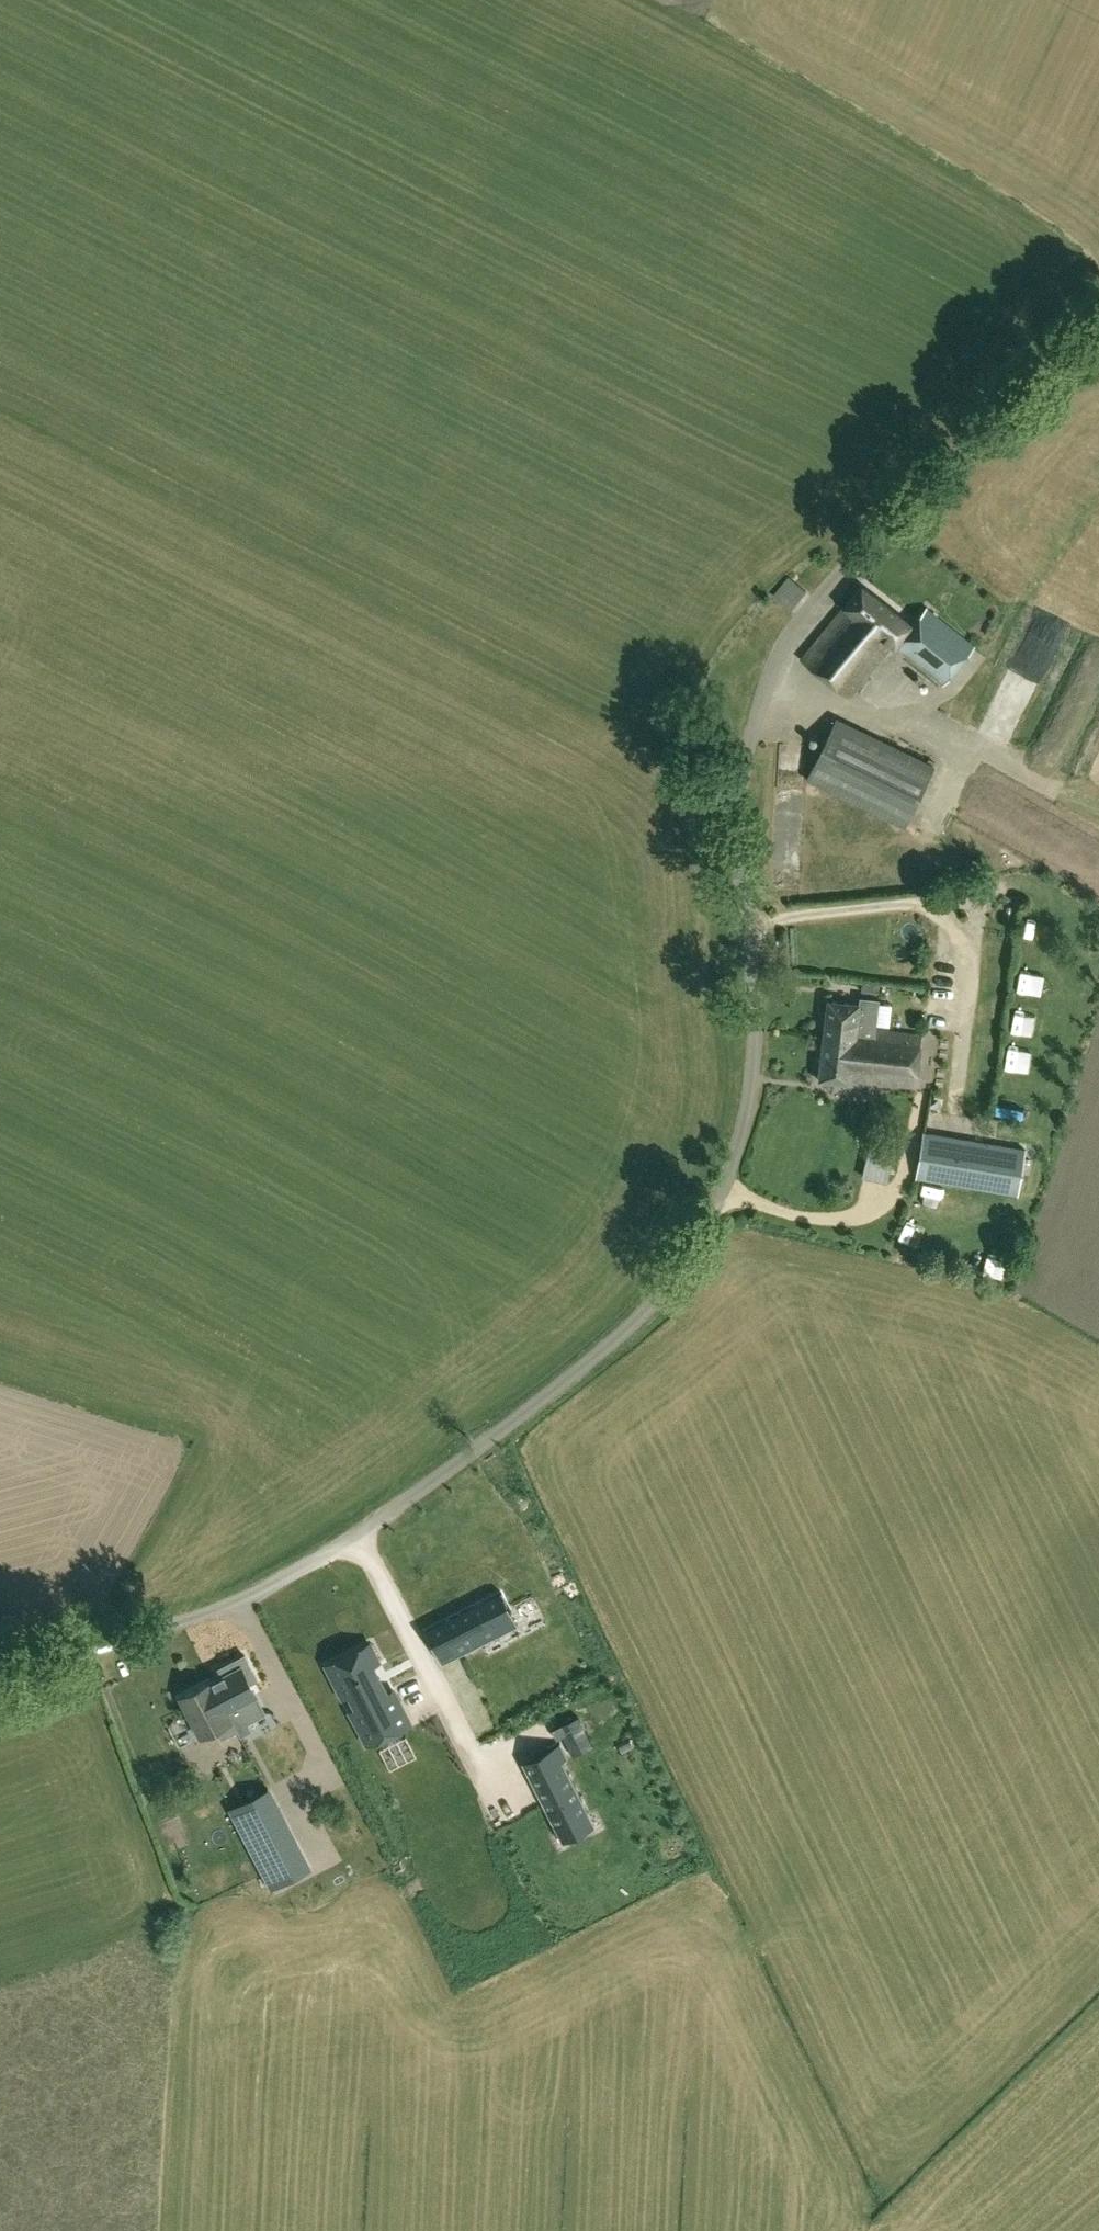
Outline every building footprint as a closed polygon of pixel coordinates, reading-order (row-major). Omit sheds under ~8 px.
[(787,577),(773,595),(791,610),(805,591),(787,577)] [(889,643),(943,684),(973,648),(926,608),(911,626),(862,585),(802,658),(848,697),(889,643)] [(934,767),(896,749),(837,719),(807,780),(904,827),(934,767)] [(1037,976),(1037,956),(1026,956),(1025,975),(1037,976)] [(1020,996),(1016,1025),(1029,1027),(1032,998),(1020,996)] [(827,1000),(822,1039),(818,1079),(850,1083),(850,1079),(914,1087),(920,1035),(874,1029),(878,999),(864,998),(863,1004),(827,1000)] [(1035,1070),(1035,1046),(1011,1046),(1011,1070),(1035,1070)] [(994,1113),(1021,1119),(1023,1110),(996,1104),(994,1113)] [(1019,1196),(1026,1147),(925,1131),(916,1179),(1019,1196)] [(870,1173),(891,1180),(903,1145),(883,1138),(870,1173)] [(501,1593),(426,1632),(443,1665),(503,1634),(496,1620),(511,1612),(501,1593)] [(371,1641),(324,1665),(365,1746),(412,1723),(395,1688),(388,1691),(375,1664),(381,1661),(371,1641)] [(181,1701),(200,1741),(215,1734),(221,1744),(237,1736),(227,1715),(257,1701),(251,1689),(259,1685),(247,1660),(219,1674),(223,1682),(214,1686),(181,1701)] [(561,1745),(522,1765),(556,1831),(589,1815),(562,1762),(568,1759),(561,1745)] [(268,1789),(227,1810),(259,1873),(301,1851),(268,1789)]
